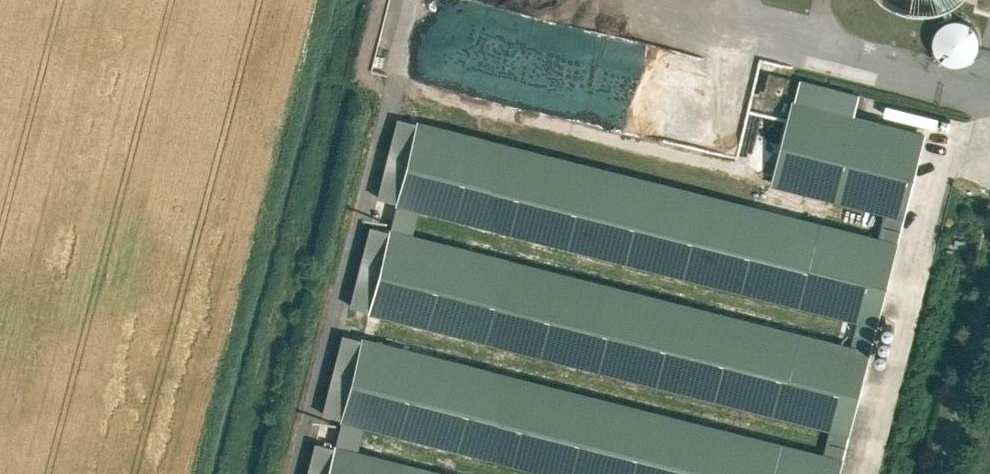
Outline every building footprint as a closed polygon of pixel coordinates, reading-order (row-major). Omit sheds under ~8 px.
[(435,42),(468,50),(474,21),(479,22),(483,5),(464,0),(445,0),(435,42)] [(975,52),(979,45),(979,37),(978,29),(974,23),(968,17),(961,14),(953,14),(946,16),(939,20),(934,26),(932,34),(931,41),(934,49),(939,56),(946,60),(954,62),(962,61),(970,57),(975,52)] [(486,95),(598,115),(613,34),(525,18),(521,41),(511,39),(504,77),(490,74),(486,95)] [(796,74),(769,179),(902,212),(923,128),(852,111),(857,89),(796,74)] [(392,197),(852,315),(874,231),(413,113),(392,197)] [(384,224),(363,307),(825,423),(846,340),(384,224)] [(570,473),(834,473),(839,454),(358,332),(337,415),(570,473)] [(323,473),(471,473),(332,438),(323,473)]
